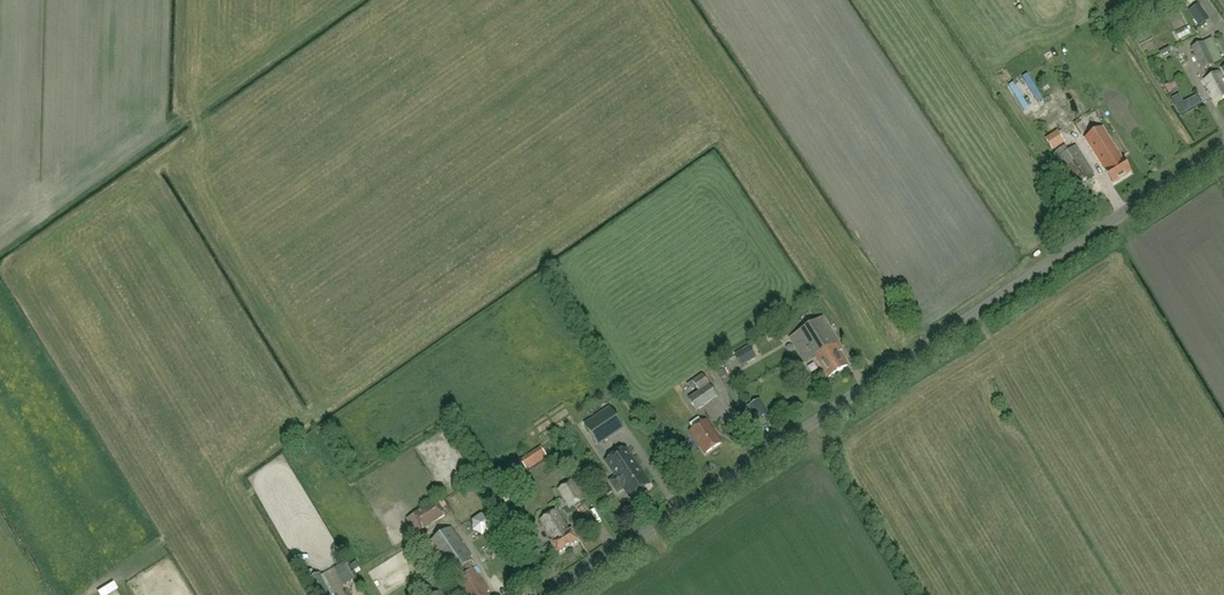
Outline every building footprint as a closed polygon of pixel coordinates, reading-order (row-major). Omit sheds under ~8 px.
[(1211,39),(1192,48),(1203,71),(1222,62),(1211,39)] [(1223,100),(1223,79),(1220,71),(1204,80),(1209,89),(1211,93),(1210,93),(1216,104),(1223,100)] [(1103,129),(1086,140),(1114,184),(1131,173),(1103,129)] [(1046,139),(1053,150),(1063,143),(1057,132),(1046,139)] [(996,133),(988,137),(992,144),(999,140),(996,133)] [(1057,157),(1075,185),(1093,174),(1075,144),(1057,157)] [(839,343),(833,333),(823,318),(790,337),(806,362),(815,356),(829,377),(847,366),(839,352),(842,350),(838,343),(839,343)] [(741,366),(752,360),(756,357),(750,346),(735,355),(741,366)] [(697,410),(717,396),(703,375),(693,382),(700,392),(689,400),(697,410)] [(760,399),(755,403),(749,407),(758,421),(769,414),(760,399)] [(583,424),(599,446),(624,429),(609,406),(583,424)] [(721,443),(706,421),(690,432),(705,454),(721,443)] [(519,459),(526,470),(547,457),(541,446),(519,459)] [(626,448),(605,462),(616,478),(610,482),(618,493),(624,489),(630,498),(650,484),(626,448)] [(584,498),(572,480),(558,489),(570,508),(584,498)] [(613,493),(608,486),(604,489),(609,496),(613,493)] [(409,519),(417,534),(449,517),(441,502),(409,519)] [(569,531),(557,510),(541,520),(553,540),(551,542),(558,553),(578,541),(572,529),(569,531)] [(474,519),(478,525),(476,527),(482,536),(495,527),(485,512),(474,519)] [(429,543),(451,574),(451,575),(472,561),(472,558),(451,528),(429,543)] [(473,569),(457,580),(467,594),(489,594),(487,593),(490,591),(474,569),(473,569)] [(322,576),(308,583),(315,594),(332,594),(322,576)]
